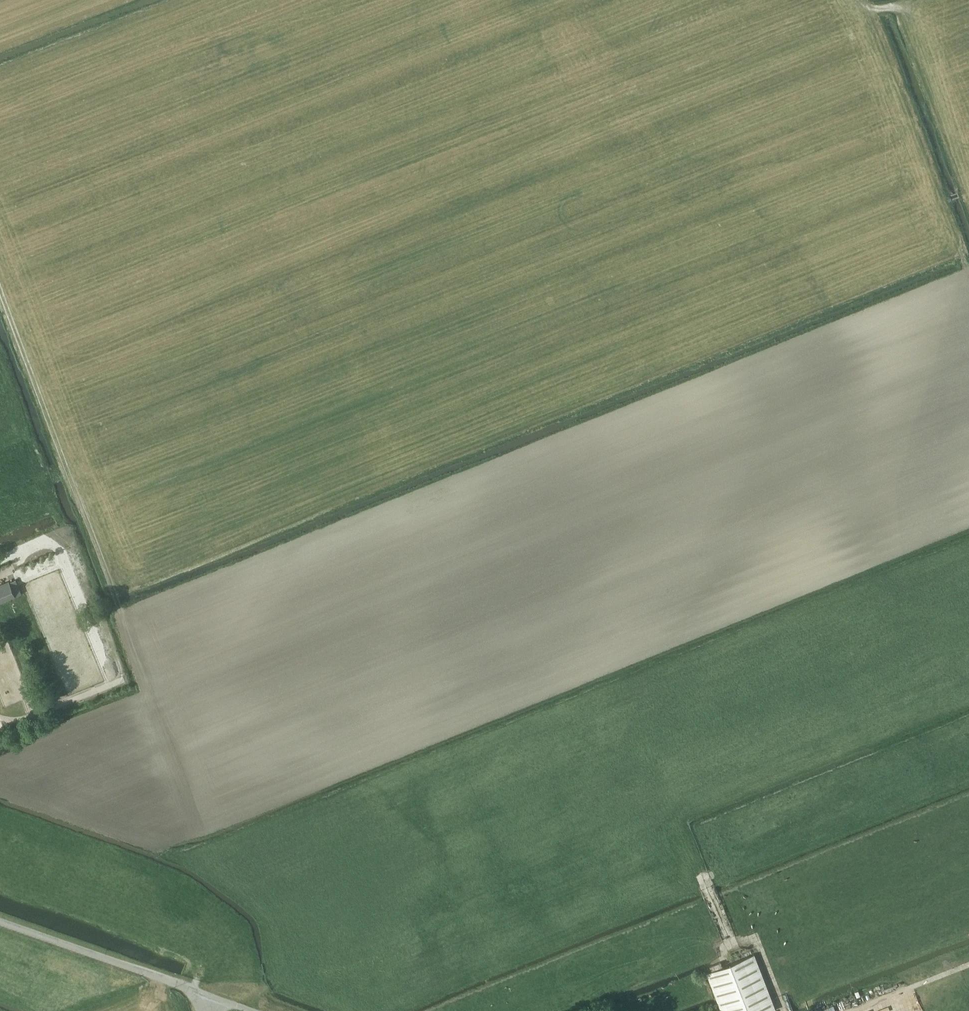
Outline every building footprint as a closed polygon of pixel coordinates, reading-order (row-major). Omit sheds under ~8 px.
[(0,586),(0,604),(22,594),(17,580),(17,579),(9,582),(0,586)] [(772,1000),(755,954),(706,973),(721,1010),(775,1010),(776,1010),(772,1000)]
